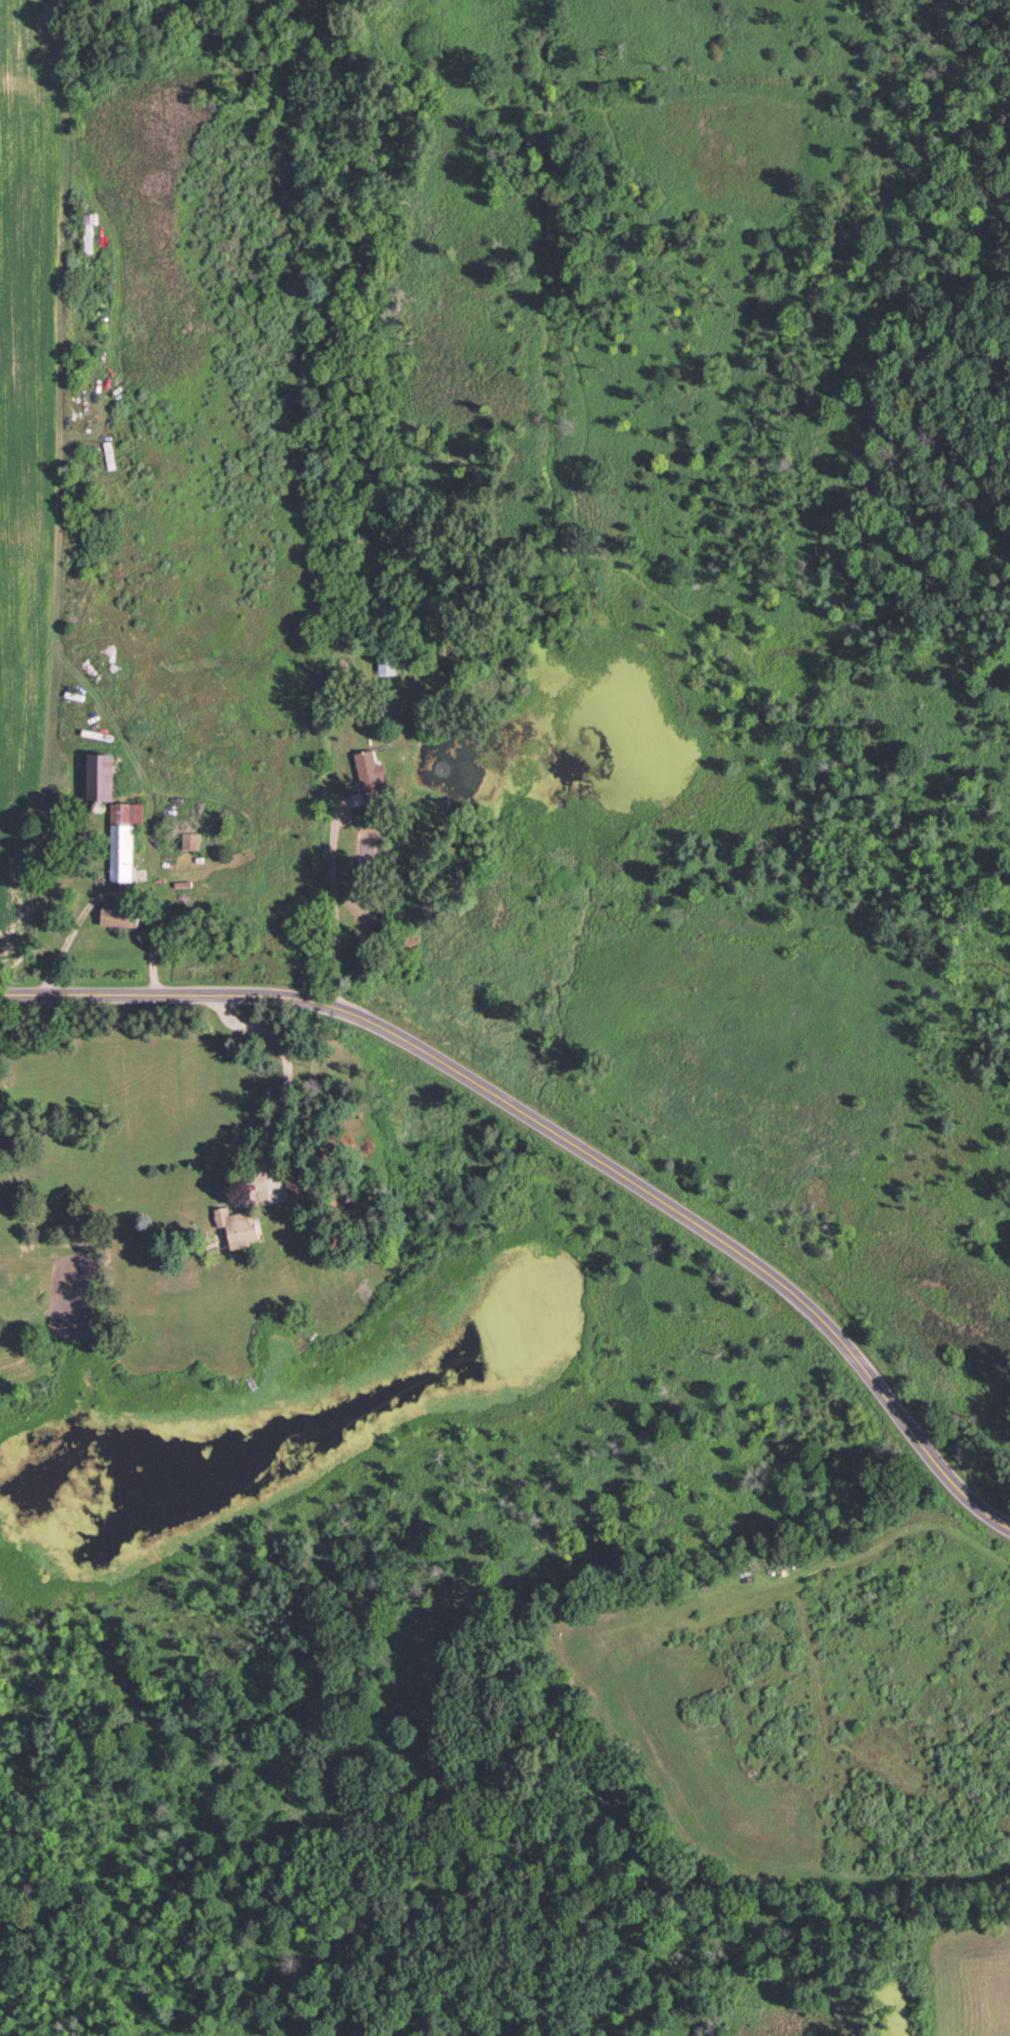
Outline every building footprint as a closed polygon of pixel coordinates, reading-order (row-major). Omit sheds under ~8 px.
[(92,217),(83,217),(83,255),(92,255),(92,217)] [(374,753),(355,756),(364,811),(383,808),(374,753)] [(113,756),(86,756),(86,804),(113,804),(113,756)] [(110,885),(132,885),(132,827),(143,827),(143,806),(110,806),(110,885)] [(200,853),(201,836),(182,836),(182,853),(200,853)] [(100,929),(138,931),(138,912),(101,910),(100,929)] [(306,1175),(287,1175),(287,1204),(306,1204),(306,1175)] [(214,1210),(217,1229),(227,1228),(230,1251),(250,1248),(249,1243),(260,1241),(256,1211),(229,1215),(228,1208),(214,1210)]
